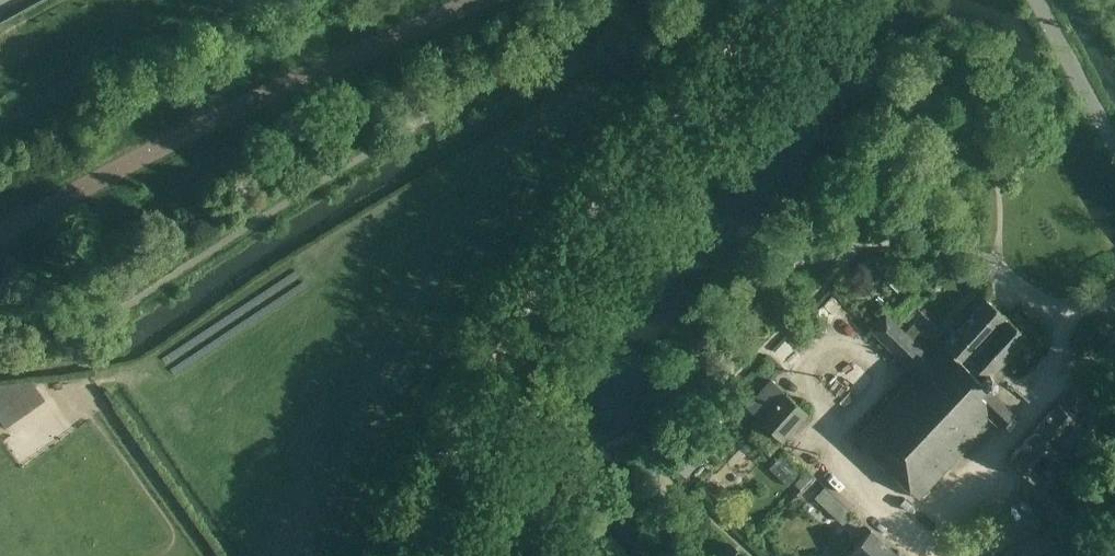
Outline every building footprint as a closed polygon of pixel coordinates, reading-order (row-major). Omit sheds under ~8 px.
[(915,374),(866,426),(854,438),(918,498),(992,419),(1001,427),(1015,412),(988,386),(993,380),(993,376),(992,374),(991,375),(988,372),(983,372),(978,378),(963,364),(1006,317),(1006,318),(1009,314),(1004,309),(1001,313),(986,299),(931,359),(885,314),(870,330),(915,374)] [(1027,337),(1006,318),(1006,317),(963,364),(978,378),(983,372),(988,372),(991,375),(992,374),(1027,337)] [(45,400),(30,381),(0,386),(0,423),(4,429),(45,400)] [(793,402),(771,381),(752,402),(746,407),(780,440),(806,412),(793,402)] [(1035,428),(1067,459),(1071,455),(1067,450),(1074,442),(1085,452),(1101,433),(1089,423),(1084,428),(1058,403),(1035,428)] [(1067,459),(1035,428),(1008,458),(1030,478),(1029,479),(1030,481),(1044,466),(1053,474),(1067,459)] [(697,438),(671,463),(684,477),(710,451),(697,438)] [(800,491),(813,477),(806,471),(794,485),(800,491)] [(814,498),(842,525),(852,515),(824,487),(814,498)] [(1068,537),(1067,535),(1057,525),(1001,555),(1033,555),(1068,537)] [(847,553),(845,555),(898,555),(889,547),(891,544),(888,541),(886,544),(870,529),(847,553)] [(726,544),(714,555),(739,555),(726,544)]
